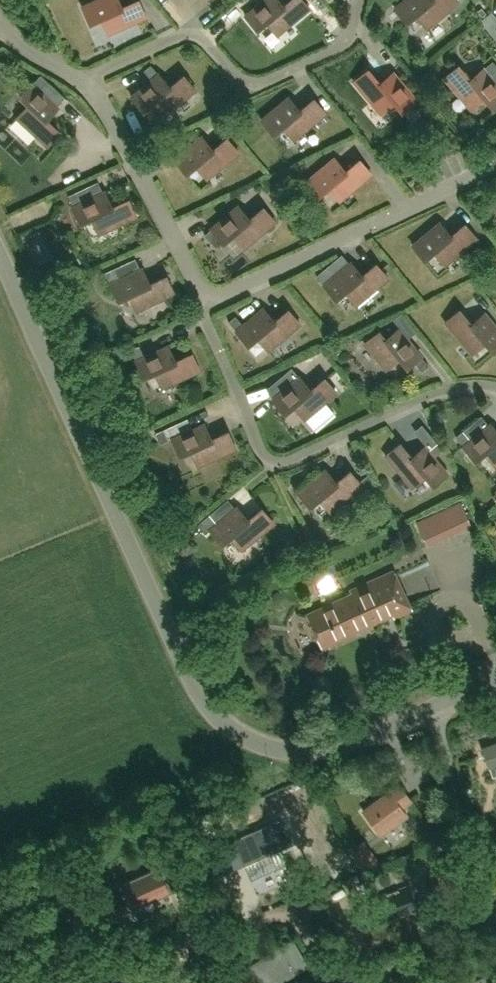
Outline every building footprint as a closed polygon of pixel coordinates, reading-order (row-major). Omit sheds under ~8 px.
[(118,0),(95,0),(82,6),(90,23),(101,18),(108,34),(146,17),(139,0),(138,0),(122,7),(118,0)] [(278,0),(263,0),(245,15),(257,29),(266,22),(277,35),(309,8),(302,0),(290,0),(283,6),(278,0)] [(395,8),(406,22),(416,14),(427,28),(459,1),(458,0),(404,0),(395,8)] [(458,65),(444,77),(471,109),(484,98),(492,107),(495,104),(495,83),(489,75),(495,69),(495,65),(492,61),(483,68),(470,79),(458,65)] [(169,87),(158,73),(150,64),(144,70),(152,79),(131,96),(143,110),(152,103),(163,116),(195,89),(183,75),(169,87)] [(368,69),(354,81),(381,113),(394,101),(402,111),(411,102),(417,109),(426,102),(420,95),(416,99),(393,72),(380,83),(368,69)] [(39,89),(47,80),(41,74),(32,83),(20,96),(28,104),(17,117),(47,146),(60,132),(46,119),(58,107),(39,89)] [(301,110),(290,97),(262,119),(274,133),(283,126),(291,135),(294,139),(315,122),(327,113),(315,99),(301,110)] [(10,136),(15,128),(6,121),(0,129),(0,144),(31,166),(38,156),(10,136)] [(212,149),(201,136),(174,158),(186,173),(195,165),(202,174),(203,174),(206,178),(227,161),(227,162),(238,152),(226,138),(212,149)] [(335,158),(307,181),(319,195),(328,187),(336,197),(336,196),(339,201),(360,184),(372,175),(360,160),(346,172),(335,158)] [(112,207),(105,191),(81,202),(76,191),(68,195),(73,206),(80,223),(91,218),(99,233),(136,216),(128,199),(112,207)] [(249,218),(238,205),(211,228),(204,234),(212,243),(219,237),(223,242),(232,234),(243,248),(275,221),(263,207),(249,218)] [(451,235),(440,222),(412,245),(424,259),(434,251),(441,260),(445,264),(465,247),(477,237),(465,223),(451,235)] [(331,279),(323,270),(316,275),(324,284),(324,285),(336,299),(345,291),(356,304),(388,278),(376,263),(362,275),(351,262),(331,279)] [(113,268),(105,272),(110,283),(118,300),(129,295),(136,310),(174,293),(166,276),(149,284),(142,268),(118,279),(113,268)] [(243,325),(235,315),(229,321),(236,330),(248,345),(257,337),(268,350),(300,323),(288,309),(274,321),(263,308),(243,325)] [(460,309),(446,321),(455,333),(455,332),(473,353),(477,349),(486,342),(494,351),(495,349),(495,326),(485,312),(472,323),(460,309)] [(385,339),(379,331),(364,342),(386,369),(399,358),(407,367),(414,361),(422,370),(428,365),(421,356),(421,355),(399,328),(385,339)] [(175,361),(168,345),(144,356),(139,345),(131,349),(136,360),(144,377),(154,372),(162,387),(199,370),(192,353),(175,361)] [(285,373),(292,382),(272,399),(284,413),(293,405),(304,418),(336,392),(324,378),(310,389),(299,376),(291,367),(285,373)] [(204,423),(172,438),(180,455),(190,450),(198,466),(236,448),(228,431),(211,439),(204,423)] [(462,430),(456,436),(463,445),(475,460),(484,452),(495,465),(495,464),(495,430),(490,423),(470,440),(462,430)] [(163,429),(155,433),(160,443),(168,440),(163,429)] [(411,457),(400,443),(385,455),(412,487),(425,476),(433,485),(447,473),(434,457),(443,449),(437,442),(428,450),(425,446),(411,457)] [(336,482),(325,469),(298,492),(310,506),(319,498),(330,511),(362,485),(365,488),(374,480),(368,474),(359,481),(350,470),(336,482)] [(460,501),(438,511),(449,535),(471,525),(460,501)] [(217,523),(209,514),(197,524),(204,533),(210,529),(222,543),(231,536),(242,549),(274,522),(262,508),(248,520),(237,507),(217,523)] [(412,607),(394,569),(351,589),(353,593),(308,614),(323,645),(347,633),(349,628),(375,616),(380,617),(388,613),(387,612),(393,609),(395,614),(412,607)] [(482,748),(492,773),(495,772),(495,743),(482,748)] [(402,808),(411,801),(398,783),(362,811),(381,836),(408,816),(402,808)] [(268,825),(232,840),(242,865),(278,849),(268,825)] [(169,892),(158,868),(121,886),(132,909),(169,892)] [(367,899),(376,925),(417,910),(408,884),(367,899)] [(243,956),(230,963),(241,982),(251,976),(255,982),(275,982),(307,965),(294,942),(249,967),(243,956)]
